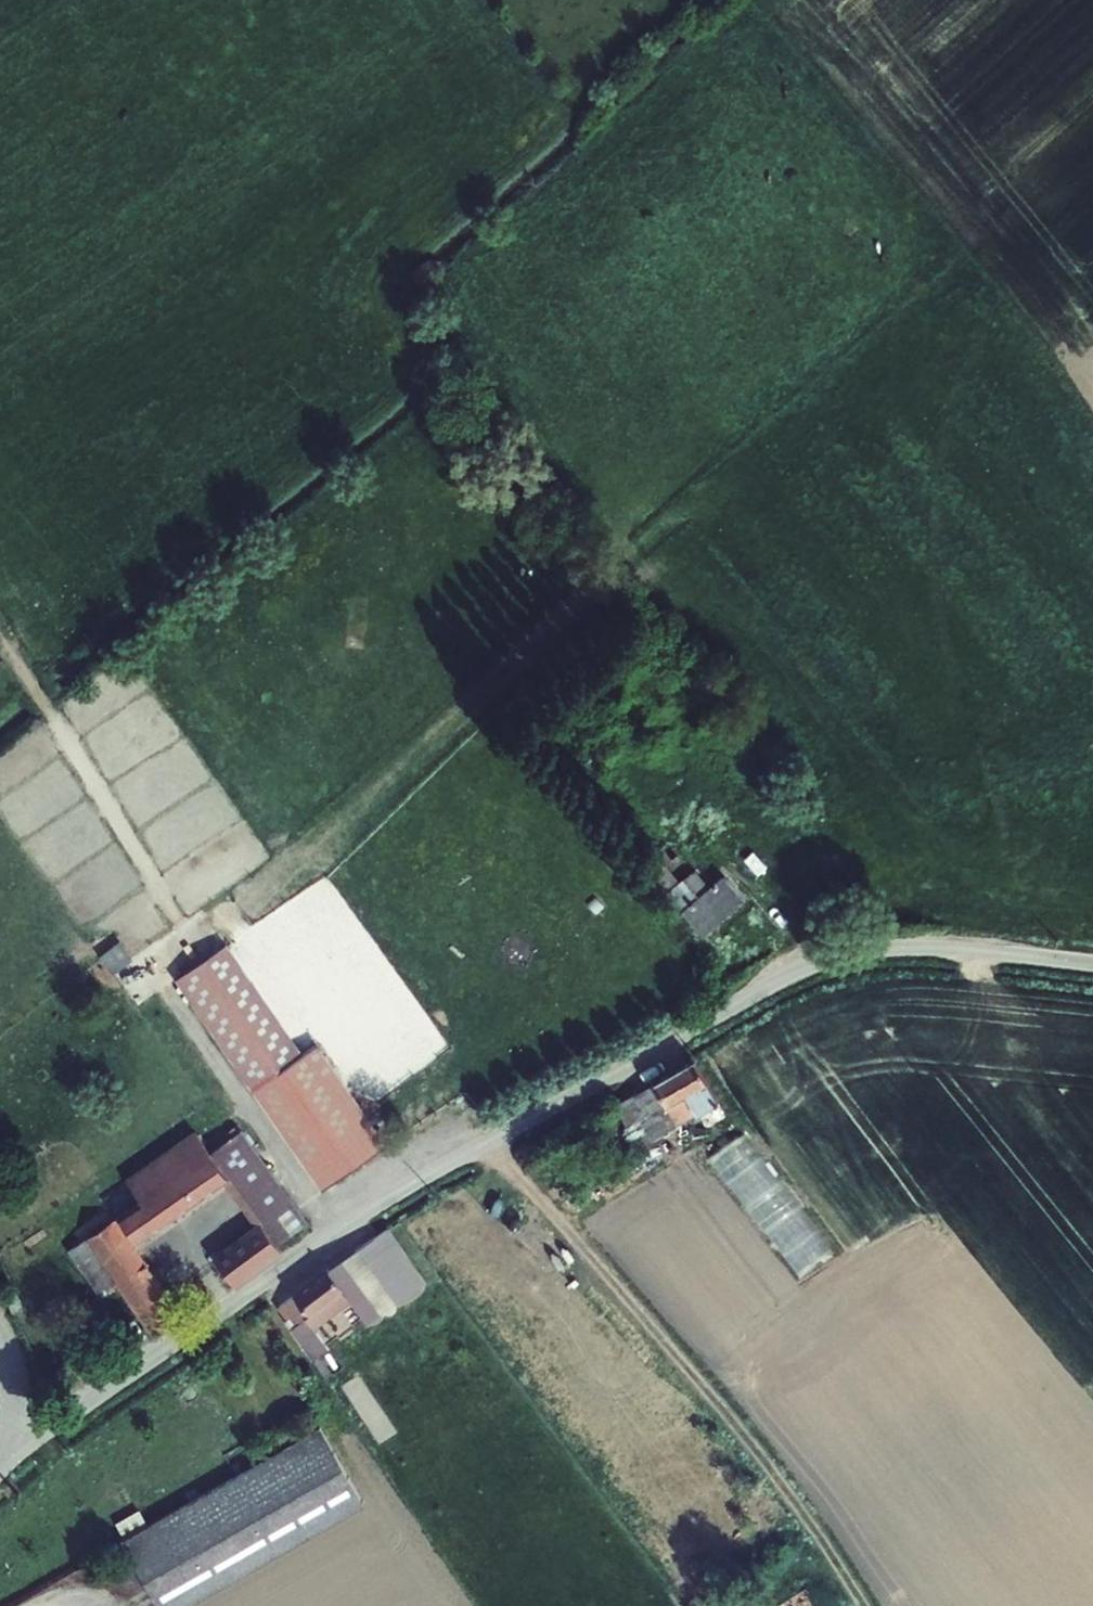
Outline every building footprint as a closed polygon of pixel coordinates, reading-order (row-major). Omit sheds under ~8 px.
[(679,899),(703,881),(679,850),(655,868),(679,899)] [(735,884),(697,915),(716,937),(754,906),(735,884)] [(107,954),(120,971),(139,957),(126,940),(107,954)] [(225,947),(178,979),(243,1074),(291,1043),(225,947)] [(259,1097),(285,1079),(306,1065),(291,1043),(243,1074),(259,1097)] [(285,1079),(259,1097),(321,1187),(383,1145),(321,1054),(306,1065),(285,1079)] [(730,1105),(705,1061),(628,1102),(653,1147),(730,1105)] [(131,1264),(171,1320),(197,1302),(151,1239),(248,1173),(228,1145),(214,1125),(131,1179),(142,1195),(82,1240),(110,1279),(131,1264)] [(258,1125),(228,1145),(248,1173),(278,1217),(291,1234),(322,1214),(258,1125)] [(843,1253),(746,1131),(704,1163),(797,1283),(843,1253)] [(291,1234),(278,1217),(232,1249),(250,1276),(297,1244),(291,1234)] [(362,1281),(383,1317),(443,1278),(407,1225),(296,1297),(305,1311),(300,1315),(326,1353),(342,1344),(320,1308),(362,1281)] [(30,1281),(17,1287),(24,1302),(37,1296),(30,1281)] [(136,1534),(177,1605),(192,1605),(379,1499),(334,1421),(136,1534)]
